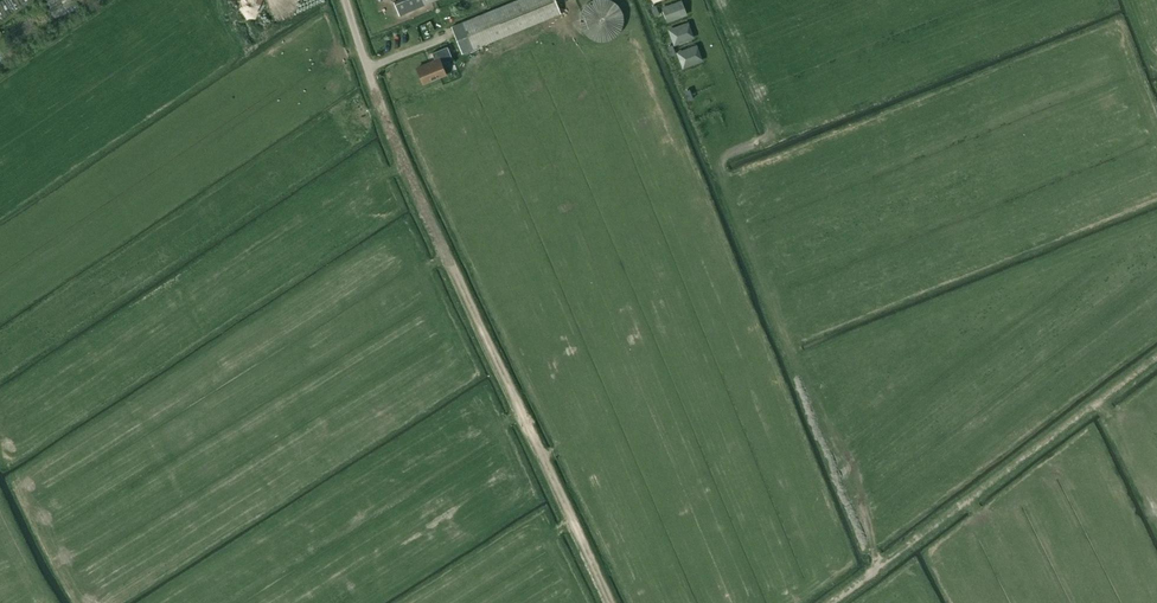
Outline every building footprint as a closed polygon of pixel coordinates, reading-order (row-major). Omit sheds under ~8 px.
[(393,1),(399,15),(435,0),(397,0),(393,1)] [(473,49),(561,13),(556,0),(517,0),(451,27),(462,53),(473,49)] [(579,28),(616,39),(627,3),(615,0),(587,0),(579,28)] [(417,68),(423,83),(445,74),(441,64),(452,59),(447,47),(432,53),(435,61),(417,68)]
